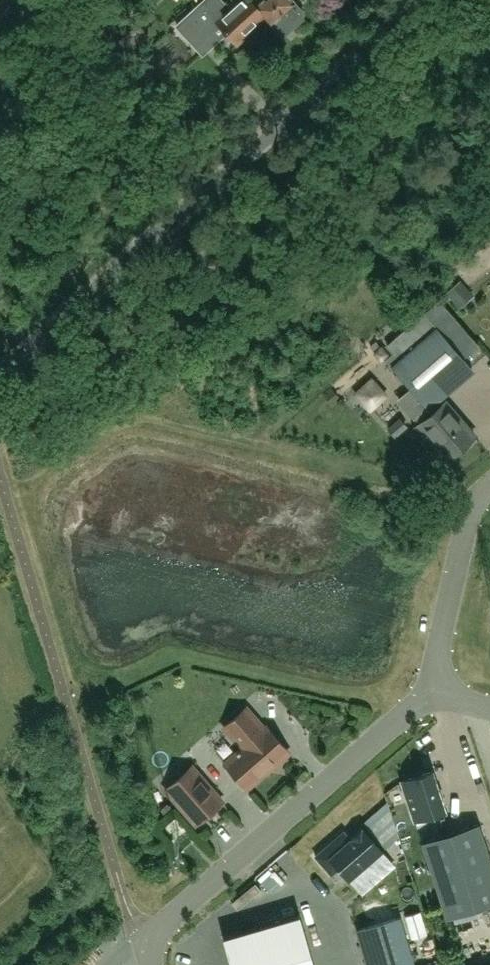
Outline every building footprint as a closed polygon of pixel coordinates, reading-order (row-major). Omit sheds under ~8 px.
[(233,2),(228,7),(222,0),(205,0),(177,25),(195,45),(207,34),(206,33),(218,23),(237,44),(260,23),(247,9),(243,13),(233,2)] [(260,23),(266,17),(281,35),(301,17),(301,12),(291,0),(255,0),(253,2),(251,0),(235,0),(233,2),(243,13),(247,9),(260,23)] [(411,388),(426,406),(431,412),(416,426),(428,440),(430,438),(448,459),(475,436),(440,395),(472,367),(436,326),(391,366),(411,388)] [(426,406),(411,388),(399,398),(415,416),(426,406)] [(399,419),(389,428),(395,436),(406,426),(399,419)] [(267,727),(265,729),(246,707),(224,727),(242,748),(240,750),(239,748),(236,751),(237,752),(225,763),(247,788),(288,752),(267,727)] [(223,801),(192,766),(166,789),(196,824),(223,801)] [(445,810),(432,770),(401,780),(414,820),(445,810)] [(479,824),(422,843),(447,919),(489,904),(489,858),(479,824)] [(315,856),(331,874),(339,868),(349,879),(382,850),(362,828),(350,838),(347,835),(344,831),(343,831),(333,840),(315,856)] [(222,936),(230,964),(314,964),(299,915),(222,936)] [(356,930),(367,964),(409,964),(414,963),(400,917),(356,930)]
